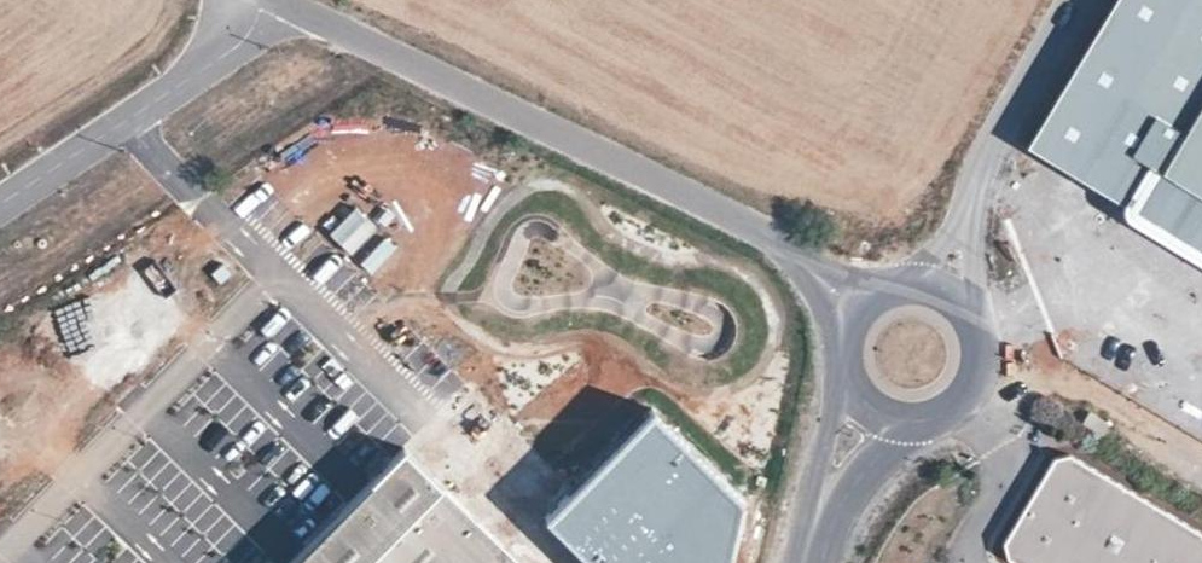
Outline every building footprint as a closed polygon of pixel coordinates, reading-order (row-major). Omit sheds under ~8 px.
[(1028,144),(1121,201),(1121,210),(1125,217),(1201,264),(1201,0),(1115,0),(1028,144)] [(1092,408),(1084,420),(1105,433),(1113,421),(1092,408)] [(658,411),(563,500),(545,517),(570,540),(593,562),(730,562),(744,501),(658,411)] [(560,416),(560,438),(613,440),(614,418),(560,416)] [(420,466),(402,449),(288,562),(519,562),(420,466)] [(1067,461),(1050,464),(1004,549),(1008,562),(1201,562),(1201,536),(1067,461)]
